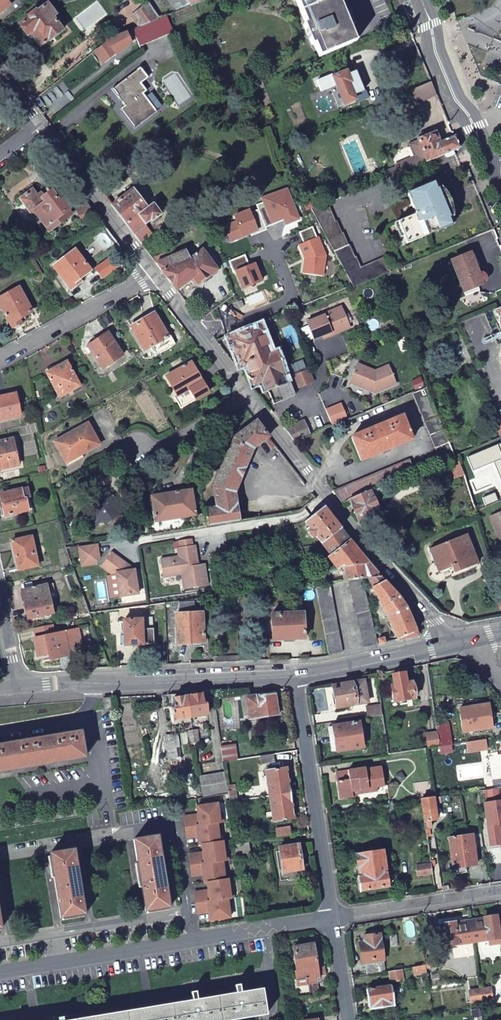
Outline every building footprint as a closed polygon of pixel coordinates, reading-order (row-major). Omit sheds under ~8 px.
[(10,4),(7,0),(0,0),(0,12),(10,4)] [(177,13),(190,8),(185,0),(168,0),(177,13)] [(355,41),(338,0),(296,0),(306,23),(303,23),(312,44),(314,43),(320,56),(355,41)] [(66,29),(47,5),(21,25),(40,50),(66,29)] [(143,28),(161,20),(151,6),(136,18),(143,28)] [(140,47),(173,32),(172,30),(167,17),(161,20),(143,28),(133,32),(140,47)] [(106,44),(95,52),(102,60),(114,52),(116,55),(133,42),(129,34),(106,44)] [(124,105),(120,109),(135,128),(155,112),(142,95),(145,92),(140,85),(147,79),(140,69),(112,89),(124,105)] [(349,74),(347,70),(331,77),(334,85),(343,106),(359,99),(358,95),(363,92),(355,72),(349,74)] [(327,76),(315,81),(319,91),(332,86),(327,76)] [(437,95),(431,81),(411,90),(416,104),(437,95)] [(32,101),(43,115),(54,106),(43,92),(32,101)] [(418,165),(459,148),(454,137),(438,143),(434,134),(429,136),(428,134),(425,133),(419,136),(419,138),(419,140),(418,141),(419,141),(412,144),(411,146),(415,157),(418,165)] [(413,167),(418,165),(415,157),(409,159),(413,167)] [(399,173),(413,167),(409,159),(396,164),(397,167),(399,173)] [(387,178),(399,173),(397,167),(385,172),(387,178)] [(402,248),(448,229),(445,223),(446,222),(443,210),(441,205),(435,196),(430,192),(429,193),(426,186),(401,199),(410,218),(408,219),(409,220),(395,227),(399,233),(396,235),(402,248)] [(132,190),(112,206),(140,243),(151,234),(144,225),(149,221),(151,223),(161,216),(153,205),(147,210),(132,190)] [(47,236),(73,215),(63,202),(60,204),(51,193),(45,198),(41,194),(37,197),(32,191),(19,201),(32,218),(36,215),(42,221),(38,225),(47,236)] [(258,211),(265,230),(273,227),(272,224),(283,220),(284,222),(286,226),(298,221),(286,191),(262,200),(264,205),(257,208),(258,211)] [(304,212),(312,208),(316,207),(315,204),(310,194),(301,197),(303,202),(301,203),(304,212)] [(79,217),(93,210),(89,204),(83,206),(75,211),(79,217)] [(265,230),(258,211),(250,215),(249,213),(234,219),(236,224),(225,229),(230,243),(250,235),(256,232),(258,235),(266,232),(265,230)] [(302,265),(301,275),(321,278),(324,258),(316,239),(315,240),(311,229),(297,235),(302,245),(297,247),(303,261),(306,261),(307,264),(302,265)] [(155,262),(175,289),(191,276),(198,285),(217,269),(204,253),(203,252),(187,258),(183,247),(166,253),(167,257),(155,262)] [(89,272),(74,252),(54,267),(70,289),(80,282),(78,280),(89,272)] [(450,261),(466,298),(479,292),(477,287),(483,284),(485,280),(484,277),(482,274),(479,272),(477,273),(469,253),(450,261)] [(235,273),(242,290),(260,283),(253,265),(249,267),(244,256),(228,263),(233,274),(235,273)] [(111,260),(95,271),(102,280),(118,270),(114,265),(111,260)] [(18,288),(0,298),(0,307),(11,326),(25,319),(23,317),(31,313),(18,288)] [(492,310),(500,331),(500,307),(492,310)] [(326,317),(309,323),(316,340),(323,338),(350,328),(343,309),(325,315),(326,317)] [(150,347),(167,337),(153,314),(130,327),(144,350),(150,347)] [(270,355),(259,327),(229,338),(240,365),(246,362),(255,383),(261,381),(266,392),(268,391),(270,396),(290,388),(288,384),(284,386),(283,382),(286,380),(276,353),(270,355)] [(350,328),(323,338),(324,340),(351,330),(350,328)] [(121,357),(107,334),(84,348),(87,353),(90,350),(102,369),(121,357)] [(172,345),(167,337),(150,347),(156,356),(172,345)] [(190,362),(167,375),(178,394),(184,405),(208,392),(201,381),(190,362)] [(81,387),(66,363),(48,374),(62,398),(81,387)] [(357,365),(356,368),(370,374),(374,373),(357,365)] [(356,368),(349,383),(373,394),(395,387),(388,368),(374,373),(370,374),(356,368)] [(306,371),(292,377),(295,386),(310,380),(306,371)] [(310,380),(295,386),(297,390),(311,384),(310,380)] [(290,388),(270,396),(273,405),(293,397),(290,388)] [(411,394),(439,463),(453,457),(426,388),(411,394)] [(18,395),(0,399),(0,421),(22,416),(18,395)] [(359,463),(410,441),(400,417),(349,438),(359,463)] [(305,419),(284,427),(295,441),(311,434),(305,419)] [(206,513),(208,526),(240,521),(235,494),(253,449),(269,437),(257,421),(243,432),(242,431),(239,433),(240,434),(234,438),(213,489),(218,507),(205,510),(206,513)] [(57,444),(68,463),(83,454),(84,456),(102,445),(90,425),(57,444)] [(14,441),(0,444),(0,471),(19,467),(14,441)] [(83,454),(68,463),(71,468),(86,459),(84,456),(83,454)] [(387,484),(412,473),(407,460),(335,490),(344,501),(351,499),(374,489),(387,484)] [(467,475),(463,461),(451,466),(455,479),(467,475)] [(97,489),(91,479),(75,490),(82,499),(97,489)] [(382,511),(374,489),(351,499),(360,519),(382,511)] [(146,523),(149,535),(208,526),(206,513),(195,515),(191,490),(163,495),(162,492),(155,493),(155,490),(151,490),(153,504),(156,503),(158,521),(146,523)] [(115,507),(103,491),(95,496),(103,509),(98,513),(95,508),(83,516),(93,530),(103,523),(105,526),(124,513),(119,505),(115,507)] [(25,501),(23,492),(3,496),(7,516),(29,512),(27,501),(25,501)] [(340,529),(323,507),(305,522),(307,525),(305,526),(307,529),(306,530),(311,536),(314,533),(322,543),(340,529)] [(490,514),(500,539),(500,510),(490,514)] [(350,541),(340,529),(322,543),(331,555),(350,541)] [(478,563),(467,534),(430,549),(442,577),(478,563)] [(39,568),(33,539),(14,543),(18,561),(17,562),(19,572),(39,568)] [(193,547),(191,540),(179,541),(180,549),(178,549),(179,557),(161,560),(164,577),(182,574),(184,589),(208,585),(205,565),(198,566),(195,567),(193,558),(197,558),(195,547),(193,547)] [(363,578),(380,577),(350,541),(331,555),(328,558),(338,568),(343,565),(347,581),(349,580),(363,578)] [(96,543),(78,546),(81,566),(94,564),(99,557),(96,543)] [(127,563),(112,552),(101,566),(112,574),(116,573),(120,596),(138,593),(135,569),(128,570),(127,563)] [(311,585),(316,585),(325,584),(324,575),(309,576),(311,585)] [(406,608),(380,577),(363,578),(366,587),(372,585),(386,612),(399,640),(419,636),(406,608)] [(376,640),(363,578),(349,580),(363,647),(377,644),(376,640)] [(328,656),(342,653),(331,586),(316,588),(328,656)] [(55,614),(49,587),(25,593),(31,620),(55,614)] [(196,602),(179,602),(180,614),(176,615),(178,645),(192,644),(192,646),(205,646),(203,612),(197,613),(196,602)] [(304,640),(302,613),(300,613),(299,611),(275,612),(275,614),(270,614),(272,642),(304,640)] [(142,630),(142,620),(123,621),(125,646),(154,644),(153,629),(142,630)] [(37,631),(39,640),(59,636),(56,626),(37,631)] [(84,651),(79,631),(59,636),(39,640),(37,640),(42,657),(51,655),(51,659),(84,651)] [(415,699),(412,682),(406,683),(404,673),(393,675),(394,685),(391,686),(394,702),(415,699)] [(368,702),(364,680),(333,686),(337,708),(368,702)] [(279,716),(276,693),(246,698),(250,720),(279,716)] [(201,694),(188,696),(191,717),(208,715),(206,704),(203,704),(201,694)] [(191,717),(188,696),(173,698),(175,708),(172,709),(174,720),(191,717)] [(114,709),(112,698),(102,700),(104,710),(114,709)] [(367,708),(369,718),(383,715),(381,705),(367,708)] [(493,728),(489,705),(460,709),(463,733),(493,728)] [(334,727),(338,752),(365,748),(361,723),(334,727)] [(333,753),(338,752),(334,727),(329,727),(333,753)] [(81,732),(55,736),(59,762),(86,758),(81,732)] [(427,734),(429,748),(441,746),(439,739),(438,732),(427,734)] [(55,736),(28,740),(33,767),(59,762),(55,736)] [(450,737),(439,739),(441,746),(451,745),(450,737)] [(0,745),(0,772),(33,767),(28,740),(0,745)] [(451,745),(441,746),(442,755),(452,753),(451,745)] [(236,746),(221,748),(223,762),(238,760),(236,746)] [(275,763),(274,755),(261,757),(262,765),(275,763)] [(376,788),(384,786),(381,768),(365,770),(365,768),(335,773),(340,800),(353,798),(352,795),(377,792),(376,788)] [(270,797),(291,794),(287,769),(266,772),(270,797)] [(200,777),(203,798),(208,797),(228,795),(226,787),(224,774),(200,777)] [(500,788),(500,779),(488,781),(489,790),(500,788)] [(234,786),(226,787),(228,795),(229,803),(236,802),(234,786)] [(434,799),(432,786),(420,788),(422,800),(434,799)] [(295,819),(291,794),(270,797),(274,822),(295,819)] [(434,799),(422,800),(426,830),(431,830),(430,821),(437,820),(434,804),(442,803),(444,814),(452,813),(449,796),(434,799)] [(491,847),(500,845),(500,836),(499,825),(500,825),(500,802),(485,804),(491,847)] [(216,803),(196,807),(197,815),(197,818),(186,820),(188,827),(184,828),(186,835),(197,834),(197,837),(198,845),(201,845),(203,853),(203,855),(192,857),(193,865),(190,865),(191,874),(202,872),(203,875),(204,883),(207,883),(208,891),(209,894),(198,895),(199,903),(196,904),(197,912),(208,910),(209,913),(210,921),(231,918),(229,907),(228,898),(231,898),(229,890),(228,879),(225,880),(223,869),(222,861),(225,860),(224,851),(222,841),(219,842),(218,831),(216,823),(219,822),(218,814),(216,803)] [(183,817),(184,828),(188,827),(186,820),(197,818),(197,815),(183,817)] [(278,838),(291,836),(290,828),(277,830),(278,838)] [(169,908),(158,836),(134,840),(145,911),(169,908)] [(477,867),(473,836),(449,839),(454,870),(477,867)] [(235,844),(237,858),(251,856),(249,842),(235,844)] [(303,870),(299,845),(279,848),(283,873),(303,870)] [(85,914),(74,850),(50,854),(61,918),(85,914)] [(190,865),(193,865),(192,857),(203,855),(203,853),(189,855),(190,865)] [(389,889),(383,853),(357,857),(358,869),(361,869),(362,879),(357,879),(360,893),(389,889)] [(418,875),(433,873),(432,865),(417,867),(418,875)] [(198,895),(209,894),(208,891),(194,893),(196,904),(199,903),(198,895)] [(472,943),(488,941),(500,939),(500,945),(500,920),(496,920),(496,917),(483,919),(483,922),(469,925),(472,943)] [(447,947),(472,943),(469,925),(456,927),(455,923),(443,925),(444,928),(447,947)] [(366,964),(368,975),(385,972),(383,961),(385,961),(381,934),(364,937),(366,947),(360,948),(363,964),(366,964)] [(297,973),(318,970),(313,945),(293,948),(297,973)] [(415,975),(427,973),(426,965),(413,967),(415,975)] [(297,973),(294,974),(298,998),(319,994),(316,978),(319,977),(318,970),(297,973)] [(392,982),(404,980),(403,971),(390,973),(392,982)] [(370,1010),(396,1007),(392,986),(367,990),(370,1010)] [(480,990),(482,1001),(492,999),(491,988),(480,990)] [(218,998),(221,1019),(240,1019),(267,1016),(263,990),(218,998)] [(472,1002),(482,1001),(480,990),(470,991),(472,1002)] [(173,1005),(175,1019),(221,1019),(218,998),(173,1005)] [(127,1012),(129,1019),(175,1019),(173,1005),(127,1012)]
